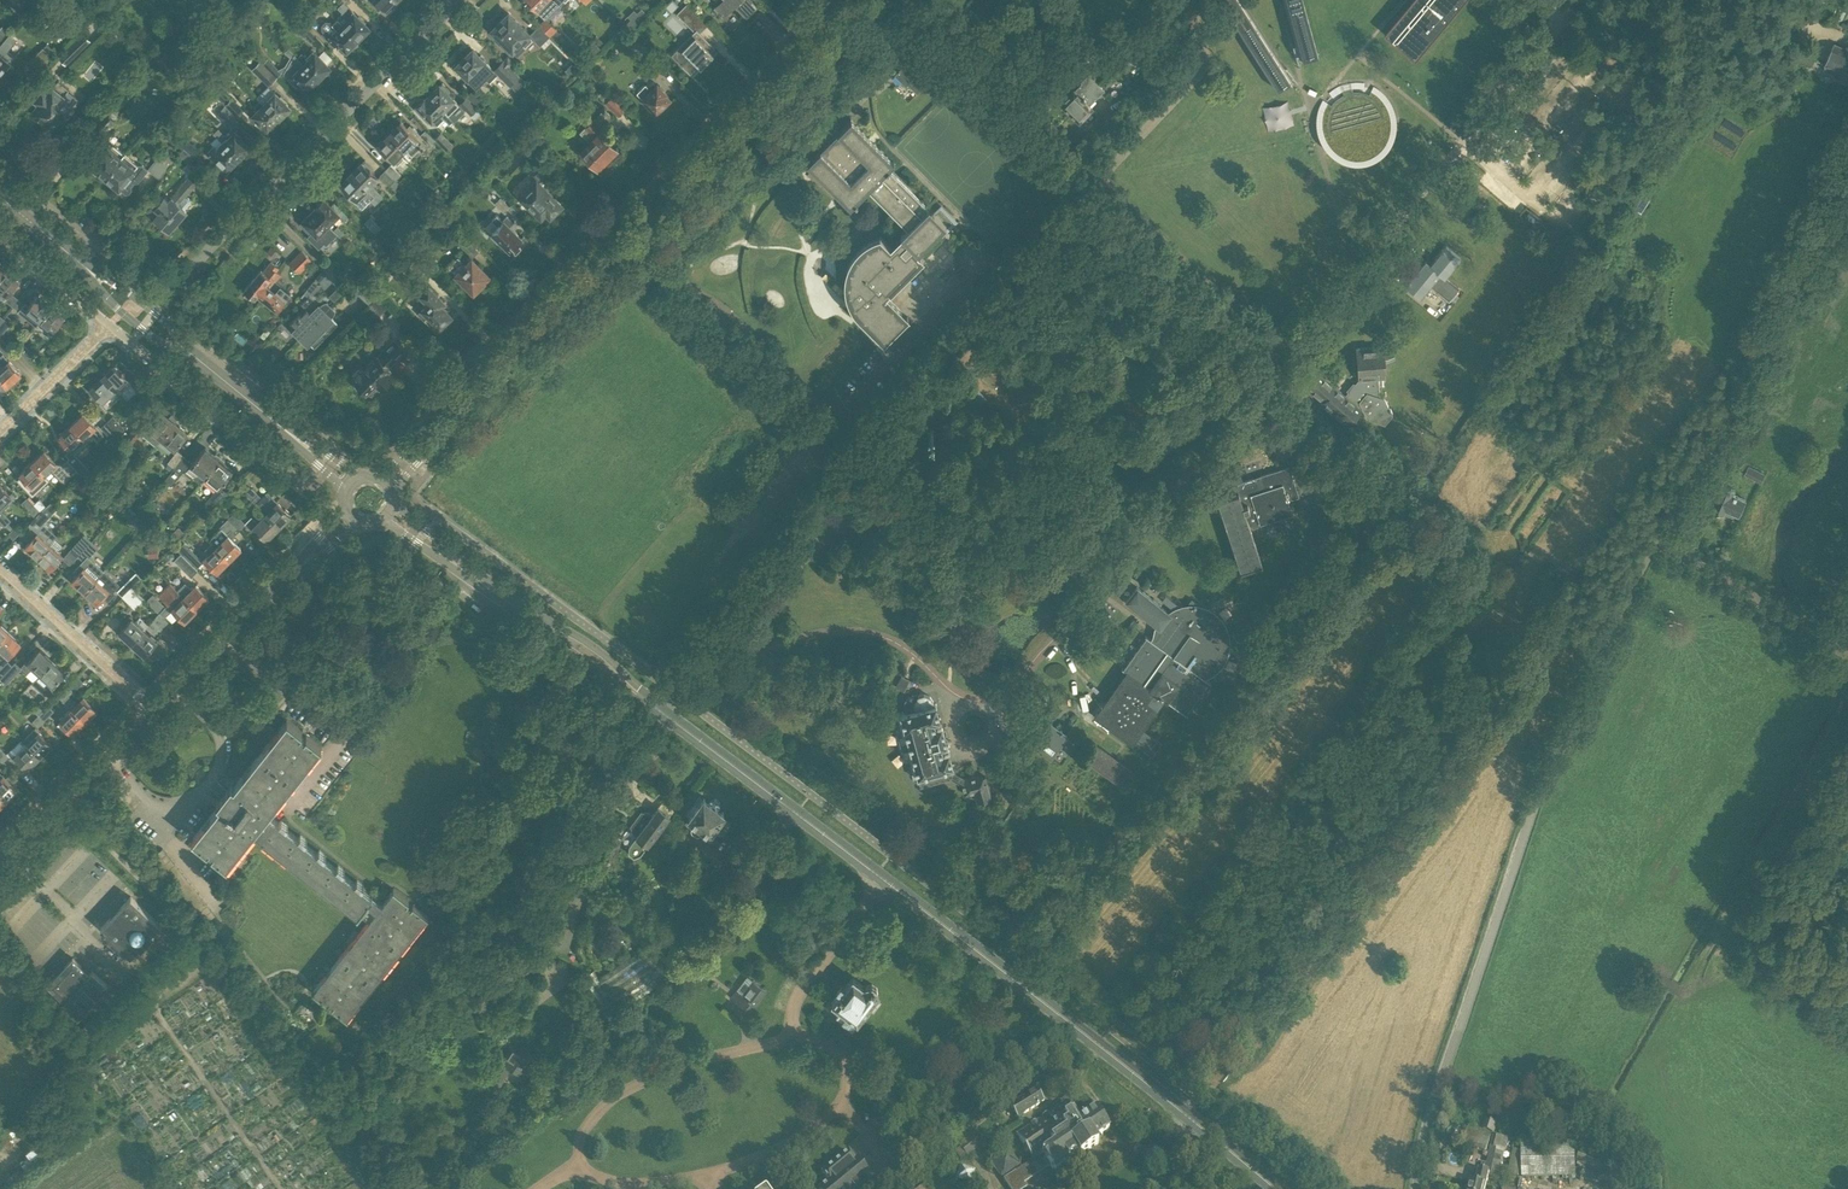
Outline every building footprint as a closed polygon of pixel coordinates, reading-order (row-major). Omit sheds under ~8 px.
[(397,0),(374,0),(386,12),(397,0)] [(559,3),(556,0),(528,0),(545,17),(559,3)] [(714,8),(724,17),(736,5),(747,17),(758,5),(753,0),(722,0),(714,8)] [(1250,45),(1278,90),(1291,82),(1250,16),(1240,0),(1221,0),(1250,45)] [(1303,0),(1287,0),(1303,59),(1318,54),(1303,0)] [(1385,32),(1417,59),(1466,0),(1412,0),(1385,32)] [(690,74),(698,66),(701,68),(714,55),(709,50),(712,46),(714,48),(715,48),(700,33),(709,24),(687,3),(677,13),(695,31),(672,55),(690,74)] [(359,38),(370,27),(349,6),(343,12),(349,18),(343,23),(359,38)] [(642,8),(627,23),(634,30),(649,15),(642,8)] [(1818,18),(1815,9),(1807,12),(1810,21),(1818,18)] [(530,35),(509,13),(492,30),(504,42),(502,45),(511,54),(522,43),(526,47),(534,39),(541,46),(550,36),(539,26),(530,35)] [(326,21),(322,24),(322,29),(324,31),(322,33),(328,38),(335,45),(338,42),(339,43),(340,42),(347,49),(359,38),(343,23),(338,18),(333,23),(331,21),(326,21)] [(546,19),(541,25),(554,38),(559,33),(546,19)] [(305,25),(302,22),(297,27),(311,41),(317,35),(306,24),(305,25)] [(6,39),(5,38),(10,32),(2,26),(0,29),(0,46),(6,39)] [(66,65),(91,41),(84,34),(59,58),(66,65)] [(1095,59),(1110,44),(1104,38),(1089,53),(1095,59)] [(15,68),(9,62),(10,61),(2,55),(12,44),(6,39),(0,46),(0,82),(5,75),(7,77),(15,68)] [(53,49),(47,43),(43,47),(30,60),(37,67),(37,66),(41,70),(54,57),(49,53),(53,49)] [(1834,45),(1830,54),(1847,62),(1847,47),(1846,50),(1834,45)] [(1137,62),(1144,54),(1138,48),(1131,55),(1137,62)] [(297,57),(289,49),(285,51),(290,57),(285,65),(279,69),(268,58),(264,62),(277,76),(281,72),(283,74),(284,73),(297,86),(300,83),(307,90),(319,78),(298,57),(297,57)] [(477,87),(488,75),(487,74),(493,69),(486,62),(473,49),(456,66),(469,79),(477,87)] [(164,66),(172,57),(167,51),(158,60),(164,66)] [(330,67),(316,52),(308,59),(302,53),(298,57),(319,78),(330,67)] [(1155,71),(1167,60),(1161,54),(1150,65),(1155,71)] [(1830,54),(1826,64),(1837,69),(1835,74),(1847,80),(1847,62),(1830,54)] [(656,78),(666,68),(653,55),(643,65),(656,78)] [(518,77),(520,76),(510,66),(514,62),(508,56),(503,61),(518,77)] [(932,79),(911,59),(900,69),(899,69),(898,70),(899,71),(895,75),(903,83),(905,80),(908,83),(908,84),(918,93),(923,88),(928,92),(936,84),(931,80),(932,79)] [(263,63),(261,61),(253,69),(269,85),(277,77),(277,76),(264,62),(263,63)] [(510,86),(518,77),(503,61),(494,70),(510,86)] [(1070,113),(1099,84),(1089,74),(1081,82),(1082,83),(1074,91),(1061,104),(1070,113)] [(62,97),(69,88),(58,79),(47,93),(43,89),(36,98),(40,102),(32,111),(42,119),(40,122),(48,128),(50,125),(51,126),(62,113),(66,116),(73,106),(62,97)] [(429,95),(453,120),(464,109),(449,93),(451,91),(443,82),(440,85),(439,84),(429,95)] [(657,85),(653,82),(649,86),(646,84),(637,93),(657,113),(670,99),(666,95),(667,94),(658,84),(657,85)] [(1079,123),(1093,109),(1089,106),(1105,90),(1099,84),(1070,113),(1079,123)] [(280,97),(268,85),(263,90),(267,94),(261,100),(279,119),(290,107),(286,103),(288,102),(281,95),(280,97)] [(619,116),(624,110),(612,98),(603,89),(598,95),(619,116)] [(222,101),(221,102),(225,106),(236,116),(236,115),(237,116),(243,110),(223,90),(217,96),(222,101)] [(481,99),(473,90),(467,95),(475,104),(481,99)] [(453,120),(429,95),(425,98),(424,97),(417,104),(417,105),(414,108),(429,123),(432,120),(433,120),(437,124),(444,118),(450,123),(453,120)] [(470,114),(477,108),(466,97),(460,103),(470,114)] [(268,129),(279,119),(261,100),(255,106),(259,110),(254,115),(258,120),(256,122),(265,131),(267,129),(268,129)] [(225,106),(221,102),(213,110),(217,113),(216,114),(227,125),(236,116),(225,106)] [(617,149),(603,136),(605,134),(601,129),(613,117),(605,108),(581,132),(591,142),(590,144),(589,144),(582,151),(598,167),(600,166),(601,168),(610,159),(609,157),(617,149)] [(106,112),(93,128),(103,137),(117,120),(106,112)] [(894,161),(852,120),(852,119),(852,118),(807,163),(808,164),(808,163),(850,205),(850,206),(869,188),(908,228),(901,235),(891,246),(880,236),(881,238),(878,239),(875,240),(874,241),(870,242),(866,245),(864,247),(863,248),(860,250),(859,252),(857,254),(855,257),(854,259),(853,260),(852,262),(851,264),(850,266),(849,268),(848,271),(848,273),(848,275),(847,277),(847,278),(847,281),(847,284),(847,286),(847,288),(848,290),(848,292),(849,292),(853,296),(851,299),(850,299),(851,300),(851,302),(853,305),(854,307),(856,310),(857,312),(859,313),(861,316),(863,318),(885,340),(884,341),(885,341),(909,317),(908,316),(907,317),(886,296),(891,291),(890,290),(922,257),(923,258),(924,258),(919,252),(927,244),(926,244),(938,232),(939,232),(947,224),(929,207),(891,169),(890,167),(895,162),(894,161)] [(407,127),(401,121),(400,121),(401,121),(390,132),(406,149),(406,150),(414,158),(429,143),(431,145),(436,140),(434,138),(426,130),(421,134),(410,124),(407,127)] [(228,139),(218,128),(213,133),(223,144),(224,143),(239,157),(250,146),(250,145),(253,142),(246,135),(242,138),(235,131),(228,139)] [(447,151),(454,144),(441,131),(434,138),(436,140),(447,151)] [(406,149),(390,132),(378,144),(377,145),(394,162),(395,161),(397,164),(404,158),(401,154),(406,150),(406,149)] [(195,157),(201,151),(184,136),(178,143),(195,157)] [(125,153),(111,142),(102,152),(100,150),(94,158),(91,156),(87,161),(106,177),(125,153)] [(239,157),(224,143),(223,144),(218,149),(215,146),(209,152),(227,169),(239,157)] [(173,161),(163,152),(159,158),(158,157),(148,168),(159,178),(173,161)] [(139,181),(149,169),(143,164),(139,164),(125,153),(106,177),(126,193),(130,192),(132,189),(132,185),(131,184),(134,180),(135,182),(139,181)] [(374,168),(366,160),(363,162),(352,173),(379,200),(383,196),(371,184),(378,177),(371,171),(374,168)] [(529,173),(535,180),(520,195),(542,216),(546,212),(550,216),(562,204),(542,185),(553,174),(540,161),(529,173)] [(1469,162),(1462,171),(1476,183),(1484,174),(1469,162)] [(396,180),(401,174),(391,164),(386,169),(396,180)] [(390,186),(396,180),(385,170),(380,176),(390,186)] [(196,183),(202,176),(196,171),(190,178),(196,183)] [(379,200),(352,173),(341,183),(348,190),(347,191),(349,193),(350,192),(356,198),(353,200),(361,208),(370,199),(375,204),(379,200)] [(185,209),(191,202),(190,199),(188,198),(186,197),(185,196),(192,188),(185,183),(168,202),(164,198),(160,203),(157,200),(148,210),(155,217),(155,218),(169,230),(187,210),(185,209)] [(1639,184),(1627,204),(1638,211),(1650,192),(1647,191),(1648,189),(1639,184)] [(508,209),(510,207),(501,197),(495,203),(504,212),(508,209)] [(332,206),(323,198),(316,205),(317,206),(314,210),(329,224),(339,214),(346,221),(349,217),(335,203),(332,206)] [(510,207),(508,209),(514,214),(517,211),(511,205),(510,207)] [(1054,212),(1047,205),(1047,206),(1041,212),(1040,212),(1047,219),(1048,219),(1047,218),(1053,212),(1054,213),(1054,212)] [(334,229),(329,224),(314,210),(303,221),(300,224),(311,234),(308,238),(319,249),(324,243),(326,245),(338,233),(334,229)] [(493,233),(490,236),(497,243),(500,240),(510,250),(511,249),(515,253),(528,241),(523,236),(521,238),(509,226),(513,222),(507,216),(503,220),(497,214),(492,219),(498,225),(492,231),(493,233)] [(375,233),(381,227),(370,216),(364,222),(375,233)] [(338,226),(334,229),(338,233),(345,241),(348,238),(344,233),(344,232),(338,226)] [(466,239),(463,236),(459,240),(462,243),(461,244),(473,256),(479,251),(467,239),(466,239)] [(270,246),(266,250),(272,255),(276,250),(270,246)] [(1461,257),(1446,246),(1444,249),(1443,248),(1442,250),(1442,251),(1431,265),(1426,261),(1410,280),(1408,282),(1409,282),(1406,286),(1420,297),(1430,285),(1449,301),(1459,288),(1445,277),(1461,257)] [(403,270),(415,259),(404,248),(393,260),(403,270)] [(306,267),(313,260),(303,250),(296,257),(306,267)] [(300,272),(306,267),(296,257),(290,263),(300,272)] [(490,277),(470,257),(464,262),(459,257),(455,261),(454,260),(452,263),(452,264),(449,267),(474,293),(490,277)] [(255,298),(258,294),(277,270),(279,267),(271,261),(264,271),(261,269),(245,290),(255,298)] [(20,280),(6,269),(0,277),(0,295),(5,299),(20,280)] [(278,310),(286,300),(286,299),(291,293),(276,281),(281,274),(277,270),(258,294),(278,310)] [(311,297),(320,286),(314,281),(305,292),(311,297)] [(369,304),(380,293),(370,283),(359,294),(369,304)] [(443,327),(447,323),(447,321),(452,316),(442,306),(445,303),(429,286),(421,295),(429,304),(423,310),(419,314),(435,330),(439,326),(440,327),(441,327),(443,327)] [(39,295),(23,314),(37,325),(52,306),(39,295)] [(378,316),(384,310),(379,304),(381,302),(377,298),(368,306),(378,316)] [(323,308),(314,299),(305,308),(307,309),(302,314),(300,313),(290,323),(296,328),(294,330),(301,337),(332,306),(328,303),(323,308)] [(65,316),(52,306),(37,325),(43,330),(42,331),(49,336),(65,316)] [(330,332),(339,324),(330,315),(335,310),(332,306),(301,337),(308,344),(310,342),(315,348),(325,338),(324,336),(329,331),(330,332)] [(394,311),(388,316),(398,327),(404,322),(394,311)] [(11,323),(5,319),(0,326),(0,335),(1,336),(11,323)] [(13,351),(1,338),(0,339),(0,348),(7,356),(13,351)] [(389,366),(406,350),(396,339),(370,365),(369,364),(364,368),(362,366),(351,377),(358,384),(356,386),(362,392),(364,390),(366,392),(374,384),(380,389),(396,373),(389,366)] [(29,359),(34,353),(22,343),(17,349),(29,359)] [(1380,396),(1379,377),(1386,376),(1384,346),(1357,348),(1359,378),(1359,379),(1346,394),(1320,371),(1307,386),(1308,386),(1307,388),(1312,393),(1314,391),(1323,400),(1322,401),(1348,424),(1363,408),(1367,417),(1384,423),(1392,414),(1391,412),(1392,411),(1391,408),(1390,408),(1385,397),(1380,396)] [(3,354),(0,357),(0,362),(3,366),(0,369),(0,374),(9,385),(22,374),(9,360),(9,361),(3,354)] [(249,359),(246,362),(251,366),(255,370),(258,367),(249,359)] [(150,385),(119,360),(115,364),(103,376),(116,390),(120,394),(131,383),(143,393),(150,385)] [(9,385),(0,374),(0,393),(9,385)] [(104,401),(116,390),(103,376),(91,388),(104,401)] [(143,402),(141,400),(133,408),(136,411),(135,412),(142,417),(158,396),(152,391),(143,402)] [(170,418),(163,412),(162,411),(161,413),(159,412),(156,416),(157,417),(149,427),(141,421),(124,442),(130,447),(141,433),(157,445),(162,438),(177,419),(172,416),(170,418)] [(104,435),(96,426),(84,413),(72,424),(84,438),(90,432),(98,440),(104,435)] [(119,433),(125,428),(113,416),(107,421),(119,433)] [(187,433),(175,422),(177,420),(177,419),(162,438),(174,448),(174,449),(175,449),(183,439),(185,440),(188,436),(187,434),(188,433),(188,432),(187,433)] [(118,444),(123,438),(119,434),(119,433),(107,421),(101,427),(113,440),(113,439),(118,444)] [(72,449),(84,438),(72,424),(60,436),(72,449)] [(215,455),(206,448),(207,448),(206,447),(193,463),(185,456),(174,469),(173,469),(164,480),(171,485),(184,468),(195,478),(200,482),(205,477),(222,457),(217,453),(215,455)] [(45,451),(33,462),(45,475),(52,469),(60,478),(65,481),(77,470),(66,458),(61,464),(57,463),(45,451)] [(185,456),(178,451),(169,462),(170,463),(167,467),(171,470),(173,468),(173,469),(174,469),(185,456)] [(233,470),(225,463),(226,461),(222,457),(205,477),(217,487),(212,494),(206,502),(212,507),(227,492),(220,486),(234,470),(233,470)] [(33,487),(45,475),(33,462),(20,474),(33,487)] [(1760,482),(1765,473),(1749,464),(1744,473),(1760,482)] [(1260,523),(1292,512),(1288,500),(1299,496),(1290,467),(1226,487),(1228,495),(1218,498),(1241,569),(1261,563),(1249,525),(1250,525),(1253,528),(1258,526),(1259,522),(1260,522),(1260,523)] [(1396,495),(1408,480),(1399,473),(1387,488),(1396,495)] [(0,483),(0,508),(9,499),(11,502),(16,497),(12,492),(10,494),(0,483)] [(1740,514),(1746,499),(1734,493),(1735,489),(1723,483),(1713,507),(1725,513),(1725,512),(1735,517),(1736,513),(1740,514)] [(119,491),(129,499),(132,495),(132,491),(124,485),(119,491)] [(262,498),(252,489),(247,495),(266,514),(279,527),(291,515),(268,492),(262,498)] [(34,516),(40,510),(34,503),(33,502),(28,497),(21,503),(34,516)] [(34,503),(40,510),(46,505),(39,498),(34,503)] [(57,507),(51,502),(38,516),(44,521),(57,507)] [(146,504),(142,508),(149,513),(152,509),(146,504)] [(0,508),(0,520),(5,526),(11,520),(10,519),(6,515),(0,508)] [(245,523),(235,513),(230,518),(241,529),(246,524),(251,530),(255,527),(267,539),(279,527),(266,514),(258,522),(253,516),(245,523)] [(139,515),(134,520),(141,527),(146,522),(139,515)] [(230,559),(242,548),(237,543),(240,539),(233,532),(238,527),(229,518),(221,527),(222,528),(210,540),(230,559)] [(57,536),(45,525),(38,533),(38,532),(26,546),(38,557),(50,544),(57,536)] [(14,539),(22,531),(17,526),(9,534),(14,539)] [(184,532),(178,527),(172,534),(178,539),(184,532)] [(77,546),(73,550),(78,555),(91,541),(85,535),(77,545),(77,546)] [(218,572),(230,559),(210,540),(213,543),(205,550),(209,555),(205,559),(218,572)] [(91,541),(78,555),(84,561),(75,571),(78,574),(73,580),(85,591),(104,570),(90,558),(99,548),(91,541)] [(177,548),(183,554),(193,564),(197,567),(203,560),(184,541),(177,548)] [(59,560),(60,559),(59,559),(63,555),(50,544),(38,557),(51,568),(59,560)] [(149,557),(158,557),(158,546),(148,547),(149,557)] [(182,554),(181,553),(174,560),(191,577),(198,570),(193,565),(193,564),(183,554),(182,554)] [(104,596),(108,600),(116,592),(114,591),(120,585),(104,570),(85,591),(98,603),(104,596)] [(123,597),(133,587),(142,578),(136,572),(117,591),(123,597)] [(178,590),(170,583),(158,594),(185,621),(198,609),(178,590)] [(192,589),(185,583),(178,590),(198,609),(209,597),(196,584),(192,589)] [(135,608),(145,599),(133,587),(123,597),(135,608)] [(1173,616),(1137,587),(1126,601),(1163,631),(1161,633),(1158,631),(1154,637),(1157,639),(1154,642),(1145,635),(1145,636),(1146,637),(1124,669),(1122,668),(1121,668),(1128,673),(1106,704),(1104,702),(1094,716),(1095,717),(1096,715),(1133,742),(1132,743),(1132,744),(1133,742),(1152,756),(1161,744),(1142,730),(1140,728),(1163,697),(1188,716),(1188,715),(1186,714),(1209,682),(1211,683),(1204,677),(1211,667),(1216,670),(1226,656),(1222,653),(1228,644),(1219,638),(1226,629),(1217,623),(1220,618),(1192,598),(1182,611),(1179,608),(1173,616)] [(159,613),(166,606),(161,602),(153,595),(147,600),(159,613)] [(161,630),(166,624),(169,621),(160,613),(148,627),(154,632),(158,627),(161,630)] [(148,624),(140,617),(136,621),(132,618),(120,632),(132,643),(145,630),(144,629),(148,624)] [(9,631),(0,623),(0,641),(9,631)] [(157,641),(145,630),(132,643),(145,655),(151,648),(160,657),(168,648),(158,640),(157,641)] [(12,665),(8,661),(11,657),(10,655),(21,643),(9,631),(0,641),(0,648),(2,650),(0,653),(0,664),(1,665),(0,666),(0,678),(12,665)] [(688,654),(696,648),(693,644),(685,650),(688,654)] [(41,674),(53,660),(40,649),(29,662),(27,661),(23,666),(29,671),(28,672),(35,679),(41,674)] [(53,660),(41,674),(35,679),(32,683),(44,694),(53,685),(65,672),(53,660)] [(22,667),(15,661),(12,665),(0,678),(6,684),(22,667)] [(901,675),(896,685),(905,690),(910,679),(901,675)] [(77,703),(69,695),(73,691),(68,686),(59,696),(72,709),(85,722),(97,709),(84,696),(77,703)] [(934,703),(933,700),(929,696),(924,693),(906,698),(904,702),(906,711),(902,712),(900,712),(900,714),(901,714),(904,726),(904,728),(905,728),(913,759),(913,761),(914,761),(917,773),(917,775),(918,775),(920,784),(949,776),(961,784),(964,794),(974,792),(977,801),(991,797),(985,776),(975,779),(974,776),(964,779),(953,771),(951,766),(954,765),(953,763),(952,763),(949,751),(949,749),(948,749),(946,740),(942,741),(936,719),(938,719),(940,719),(940,717),(939,717),(936,704),(936,702),(934,703)] [(47,705),(42,701),(39,703),(32,709),(38,715),(39,715),(45,709),(44,708),(47,705)] [(49,705),(45,709),(39,715),(44,720),(54,710),(49,705)] [(74,733),(85,722),(72,709),(60,720),(74,733)] [(44,720),(39,715),(38,715),(33,721),(38,726),(44,720)] [(194,838),(193,837),(193,838),(196,840),(190,847),(203,857),(208,850),(212,853),(207,860),(222,872),(227,865),(228,866),(228,865),(255,831),(264,838),(262,839),(263,840),(264,840),(358,914),(357,915),(358,915),(361,912),(371,919),(314,990),(313,990),(329,1003),(330,1001),(334,1004),(333,1006),(348,1018),(349,1018),(348,1017),(428,916),(429,917),(429,916),(414,904),(413,905),(409,902),(410,901),(394,888),(394,889),(383,904),(362,887),(365,885),(358,879),(356,882),(344,872),(346,870),(339,865),(337,867),(325,857),(327,855),(320,850),(318,852),(306,843),(308,840),(301,835),(299,837),(287,828),(289,825),(282,820),(280,822),(269,813),(322,746),(322,747),(323,746),(307,734),(306,735),(302,732),(303,730),(288,718),(194,838)] [(1060,730),(1051,724),(1050,723),(1050,724),(1035,745),(1034,746),(1035,747),(1036,746),(1051,757),(1066,735),(1061,731),(1062,729),(1061,729),(1060,730)] [(35,728),(24,739),(28,743),(41,756),(52,745),(35,728)] [(41,756),(28,743),(16,755),(15,754),(10,758),(18,766),(22,762),(28,768),(41,756)] [(1124,787),(1134,773),(1095,744),(1084,758),(1124,787)] [(3,762),(9,756),(0,747),(0,759),(3,762)] [(7,800),(18,789),(4,775),(0,778),(0,794),(7,800)] [(686,814),(690,816),(686,822),(691,826),(691,827),(691,828),(691,829),(692,830),(692,831),(695,833),(696,833),(697,833),(698,833),(699,833),(700,833),(706,837),(711,829),(720,835),(723,835),(731,824),(730,821),(722,815),(723,813),(724,812),(723,811),(723,812),(718,808),(722,802),(713,796),(709,802),(704,798),(703,797),(703,798),(700,795),(686,814)] [(1023,796),(1019,802),(1025,806),(1029,800),(1023,796)] [(670,815),(658,807),(652,815),(648,812),(641,811),(630,826),(633,832),(637,835),(637,836),(630,846),(629,853),(634,857),(641,854),(648,844),(648,845),(670,815)] [(215,881),(220,874),(213,869),(208,875),(215,881)] [(486,891),(494,885),(484,872),(476,879),(486,891)] [(1046,908),(1052,902),(1045,894),(1039,900),(1046,908)] [(142,949),(163,926),(131,896),(101,928),(131,956),(140,947),(142,949)] [(583,983),(607,1019),(615,1014),(623,1008),(669,978),(652,952),(647,945),(599,977),(594,970),(587,975),(590,979),(583,983)] [(89,976),(80,968),(82,966),(73,958),(49,985),(57,992),(59,991),(67,999),(63,1003),(78,1017),(108,985),(93,971),(89,976)] [(699,961),(692,971),(701,977),(708,968),(699,961)] [(749,1010),(759,997),(765,989),(747,976),(732,996),(749,1010)] [(865,987),(853,978),(845,988),(840,985),(837,990),(839,993),(832,1003),(840,1009),(836,1015),(852,1027),(856,1021),(857,1022),(864,1012),(865,1012),(868,1007),(873,1011),(881,1001),(875,997),(878,994),(877,988),(872,984),(866,985),(865,987)] [(622,1023),(625,1021),(619,1012),(615,1014),(622,1023)] [(614,1050),(625,1042),(622,1039),(611,1047),(614,1050)] [(520,1052),(510,1045),(488,1078),(499,1085),(511,1067),(526,1077),(538,1059),(522,1048),(520,1052)] [(1017,1118),(1044,1102),(1037,1090),(1010,1106),(1017,1118)] [(1067,1102),(1048,1115),(1047,1115),(1044,1118),(1043,1117),(1043,1118),(1036,1123),(1036,1122),(1035,1123),(1032,1125),(1031,1126),(1017,1135),(1034,1161),(1004,1180),(1010,1188),(1026,1188),(1024,1184),(1050,1167),(1058,1178),(1071,1170),(1065,1160),(1078,1152),(1080,1155),(1079,1155),(1080,1157),(1098,1145),(1097,1143),(1095,1141),(1107,1133),(1109,1132),(1095,1112),(1094,1113),(1088,1117),(1087,1117),(1086,1117),(1087,1118),(1080,1122),(1067,1102)] [(1494,1134),(1497,1124),(1487,1121),(1483,1130),(1494,1134)] [(968,1157),(983,1144),(979,1140),(975,1134),(972,1130),(957,1142),(961,1148),(955,1152),(960,1159),(966,1155),(968,1157)] [(1468,1188),(1486,1188),(1488,1180),(1494,1181),(1495,1175),(1499,1176),(1505,1150),(1505,1151),(1508,1140),(1494,1137),(1491,1147),(1487,1164),(1482,1163),(1480,1171),(1479,1171),(1478,1178),(1471,1177),(1469,1185),(1468,1188)] [(1521,1152),(1513,1149),(1507,1179),(1515,1181),(1519,1164),(1522,1165),(1522,1178),(1576,1177),(1575,1141),(1521,1142),(1521,1152)] [(1617,1182),(1622,1169),(1582,1150),(1576,1163),(1617,1182)] [(849,1152),(823,1173),(829,1181),(820,1188),(871,1188),(876,1185),(869,1177),(870,1176),(857,1159),(856,1160),(849,1152)] [(954,1164),(947,1183),(955,1186),(956,1181),(969,1186),(974,1172),(961,1167),(954,1164)] [(909,1180),(907,1181),(906,1180),(897,1187),(898,1188),(913,1188),(912,1188),(914,1186),(909,1180)] [(1518,1187),(1512,1186),(1513,1182),(1505,1180),(1503,1188),(1517,1188),(1518,1187)]
